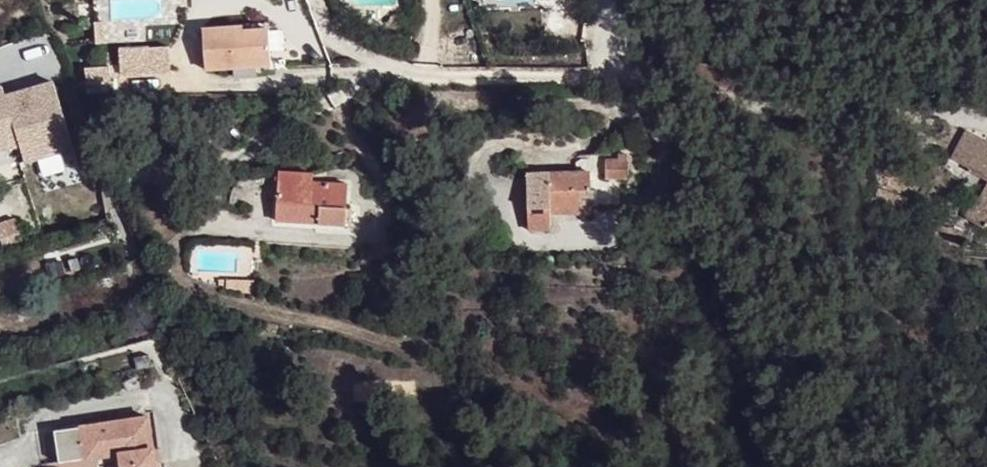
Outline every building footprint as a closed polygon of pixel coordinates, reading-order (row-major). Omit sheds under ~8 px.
[(205,67),(271,64),(269,26),(244,28),(243,24),(203,27),(205,67)] [(170,67),(177,67),(176,47),(126,49),(127,70),(133,70),(133,77),(171,75),(170,67)] [(0,89),(0,144),(17,140),(24,163),(73,151),(54,84),(7,98),(5,88),(0,89)] [(970,168),(986,139),(968,129),(952,158),(970,168)] [(986,139),(970,168),(969,169),(986,179),(986,140),(986,139)] [(631,157),(609,157),(610,178),(632,177),(631,157)] [(590,171),(528,173),(529,229),(551,228),(551,214),(592,212),(590,171)] [(298,172),(279,172),(277,219),(320,222),(320,206),(345,208),(347,182),(312,180),(297,179),(298,172)] [(978,201),(986,206),(986,184),(978,201)] [(969,215),(986,224),(986,222),(986,206),(978,201),(969,215)] [(320,206),(320,222),(344,224),(345,208),(320,206)] [(986,224),(969,215),(967,221),(982,229),(986,224)] [(491,224),(479,224),(479,242),(491,243),(491,227),(491,224)] [(491,227),(491,243),(504,243),(504,227),(491,227)] [(945,239),(959,244),(964,233),(949,227),(948,232),(945,239)] [(937,228),(935,235),(936,236),(945,239),(948,232),(937,228)] [(385,254),(385,246),(370,245),(370,248),(369,258),(385,259),(385,254)] [(394,255),(395,246),(385,246),(385,254),(394,255)] [(253,279),(225,278),(225,286),(225,288),(253,292),(253,279)] [(81,427),(86,458),(120,453),(122,466),(155,466),(148,417),(81,427)]
